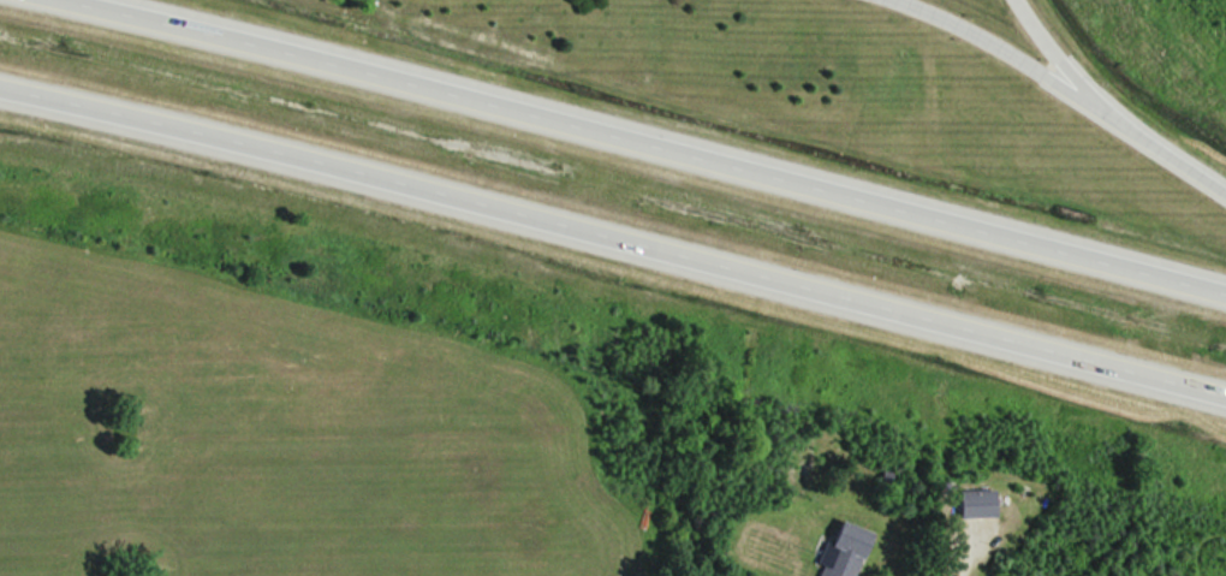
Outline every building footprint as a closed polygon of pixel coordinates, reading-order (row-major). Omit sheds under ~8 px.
[(984,491),(950,491),(950,518),(984,518),(984,491)] [(862,531),(830,520),(811,575),(847,575),(862,531)]
